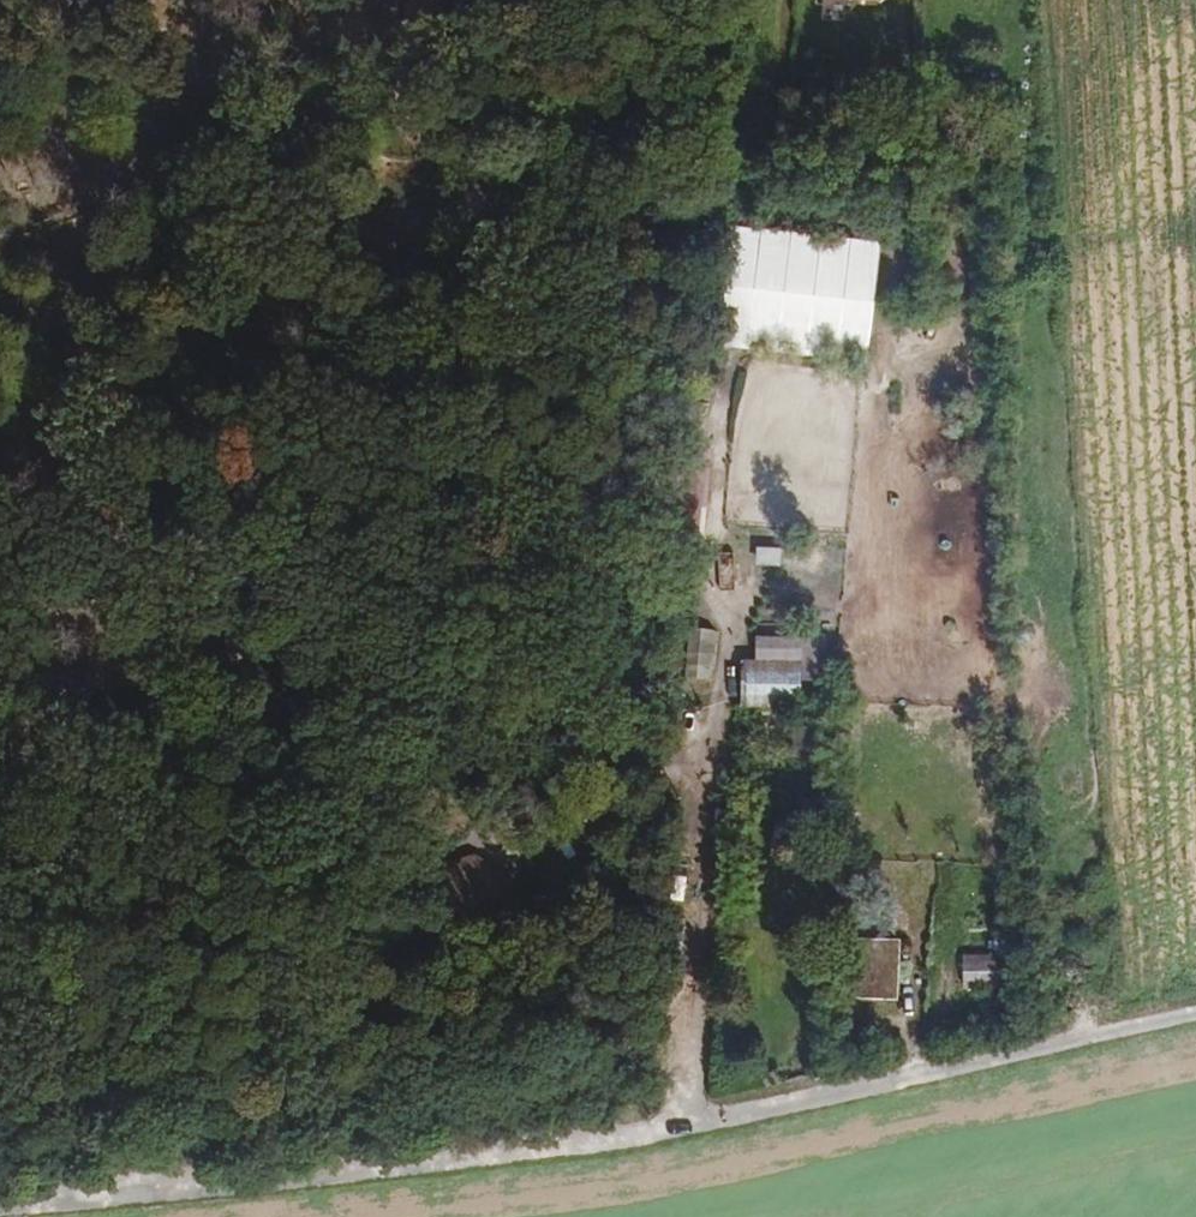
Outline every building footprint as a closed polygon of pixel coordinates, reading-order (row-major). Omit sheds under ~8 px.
[(887,237),(740,221),(725,351),(873,367),(887,237)] [(677,440),(669,546),(704,549),(712,442),(677,440)] [(785,549),(783,565),(796,566),(798,550),(785,549)] [(705,624),(688,624),(688,653),(690,653),(705,653),(705,624)] [(709,658),(690,653),(678,702),(696,707),(709,658)] [(745,656),(744,709),(800,712),(801,658),(745,656)] [(469,940),(485,937),(499,929),(508,916),(512,901),(510,885),(502,871),(489,861),(473,857),(457,860),(443,868),(434,881),(430,896),(432,912),(440,926),(453,936),(469,940)] [(1019,956),(1018,921),(995,921),(997,957),(979,957),(980,987),(1015,986),(1015,956),(1019,956)] [(845,937),(844,988),(844,1002),(902,1003),(903,939),(845,937)] [(980,987),(979,957),(965,958),(966,988),(980,987)]
